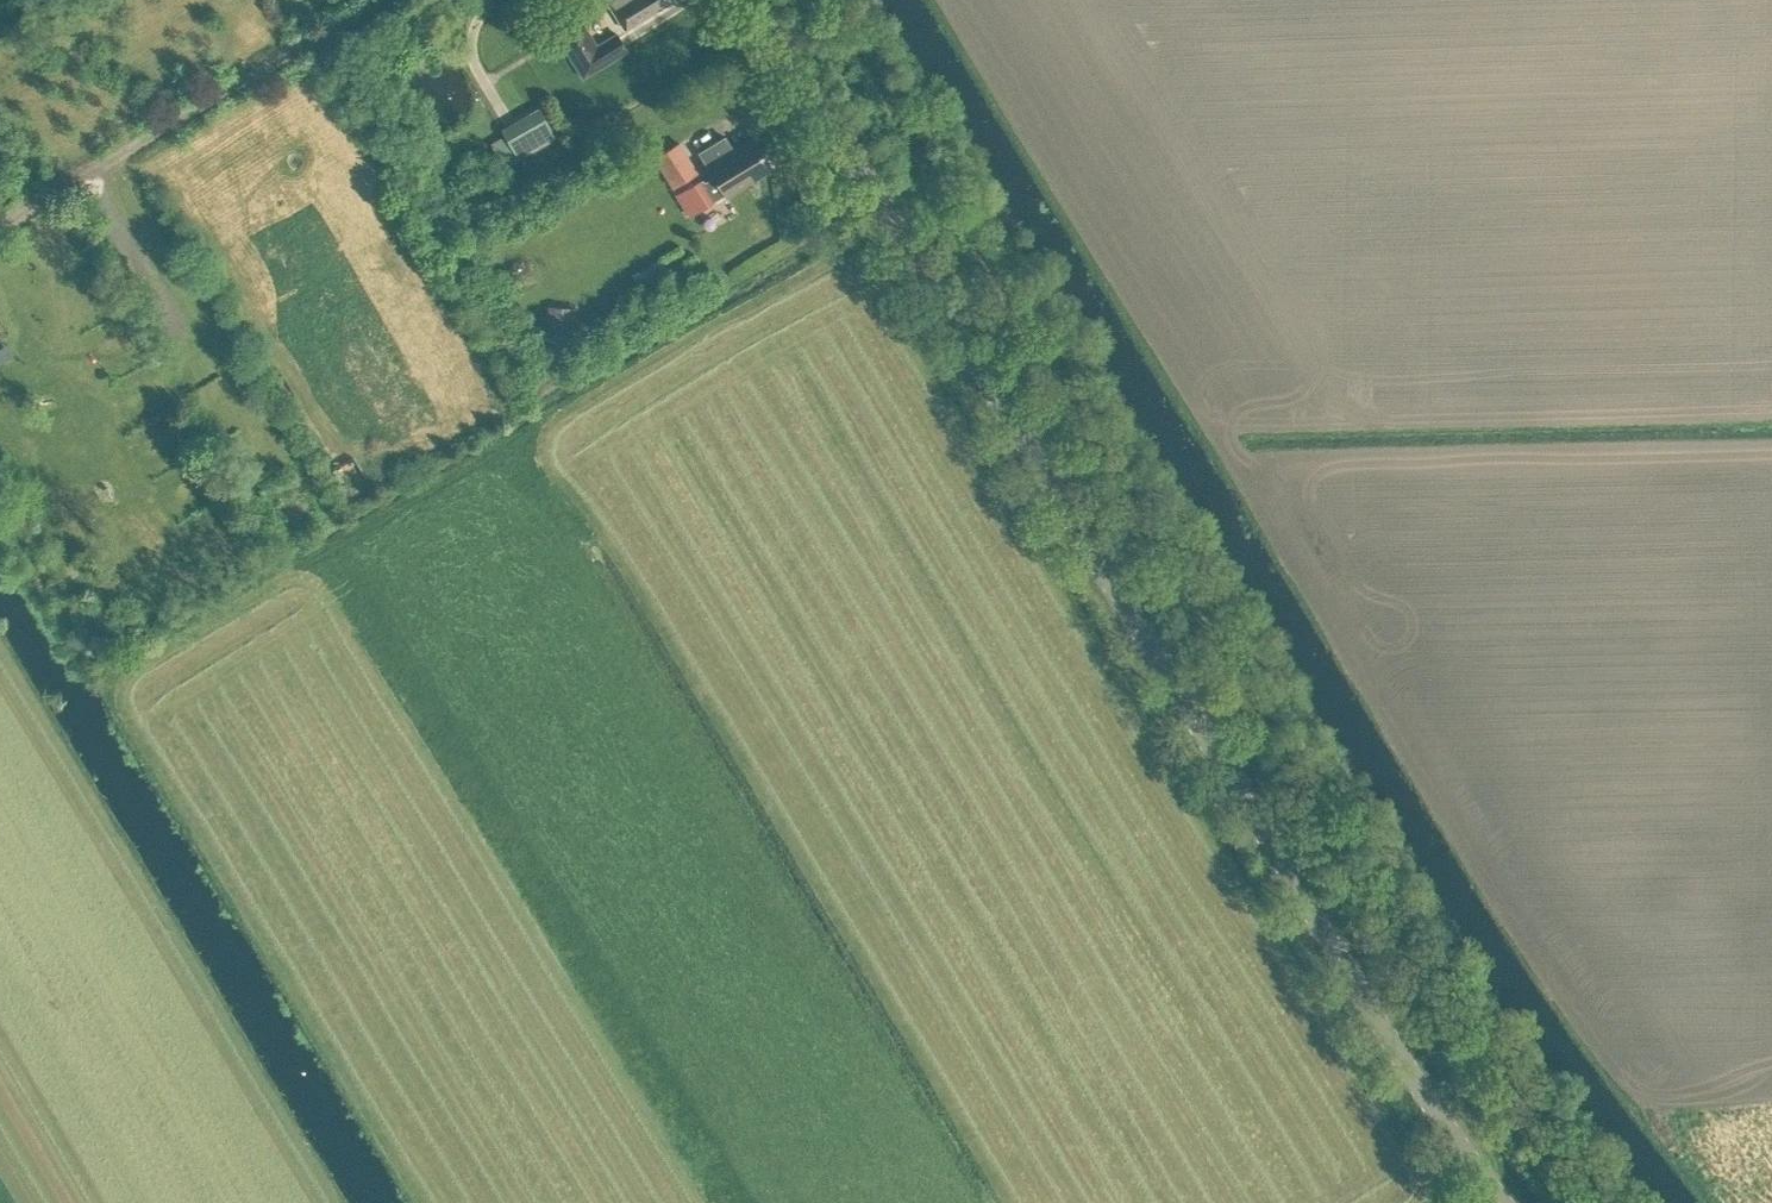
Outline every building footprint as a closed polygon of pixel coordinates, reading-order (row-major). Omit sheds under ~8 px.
[(667,1),(666,0),(608,0),(626,28),(667,1)] [(616,32),(594,46),(584,30),(562,44),(583,77),(627,49),(616,32)] [(546,106),(502,133),(517,159),(561,132),(546,106)] [(767,169),(750,141),(730,153),(722,139),(697,155),(711,178),(700,185),(698,182),(677,195),(688,215),(711,202),(711,201),(721,195),(722,197),(767,169)] [(672,186),(699,170),(680,141),(654,157),(672,186)] [(631,273),(643,296),(671,281),(658,258),(631,273)] [(573,338),(575,307),(548,305),(546,336),(573,338)]
